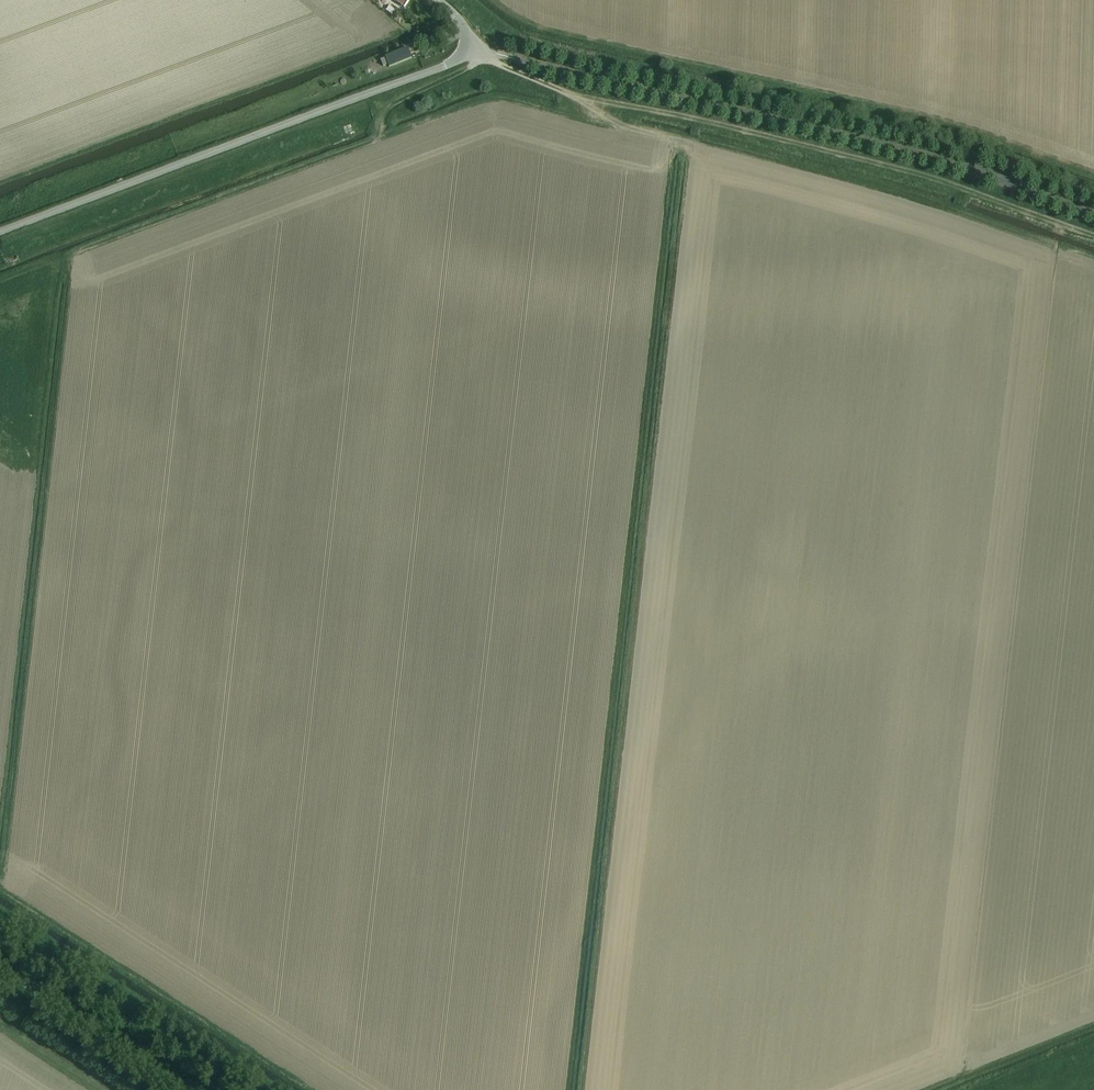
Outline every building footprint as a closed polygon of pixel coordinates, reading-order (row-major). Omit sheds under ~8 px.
[(389,64),(390,67),(413,58),(408,47),(385,56),(386,57),(381,59),(384,66),(389,64)]
